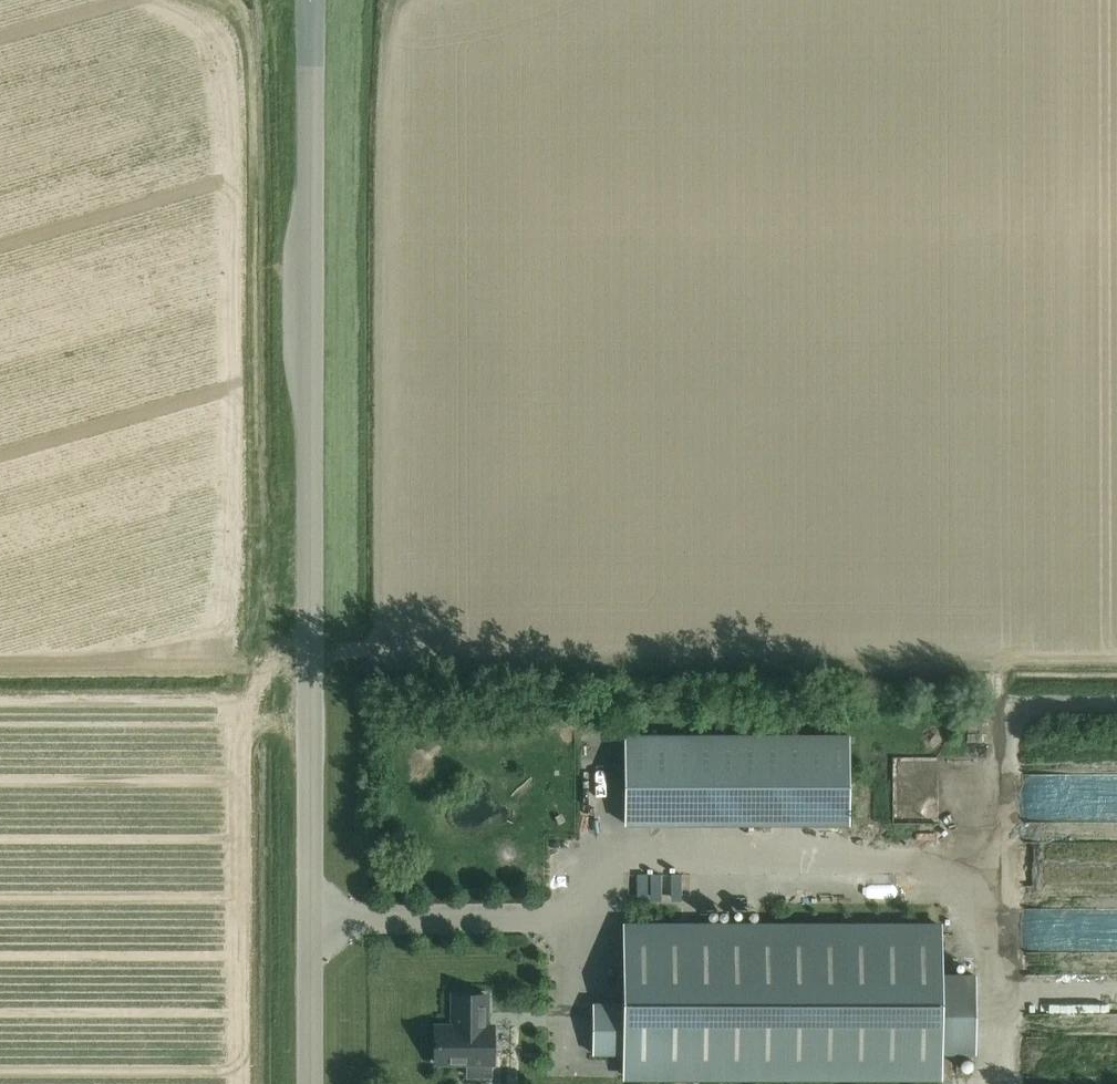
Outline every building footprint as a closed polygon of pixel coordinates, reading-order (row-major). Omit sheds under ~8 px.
[(623,734),(624,823),(847,823),(847,735),(623,734)] [(902,749),(903,802),(930,801),(929,789),(945,789),(944,748),(902,749)] [(1116,876),(1116,787),(1016,788),(1017,836),(1035,835),(1036,877),(1116,876)] [(914,829),(937,828),(936,815),(913,816),(914,829)] [(1084,918),(1087,932),(1108,927),(1105,913),(1084,918)] [(593,1003),(593,1053),(625,1053),(625,1076),(940,1076),(940,1052),(973,1053),(973,974),(940,974),(940,925),(624,925),(625,1003),(593,1003)] [(453,995),(453,1018),(455,1018),(454,1026),(436,1026),(436,1062),(492,1062),(492,1026),(486,1026),(487,995),(453,995)]
